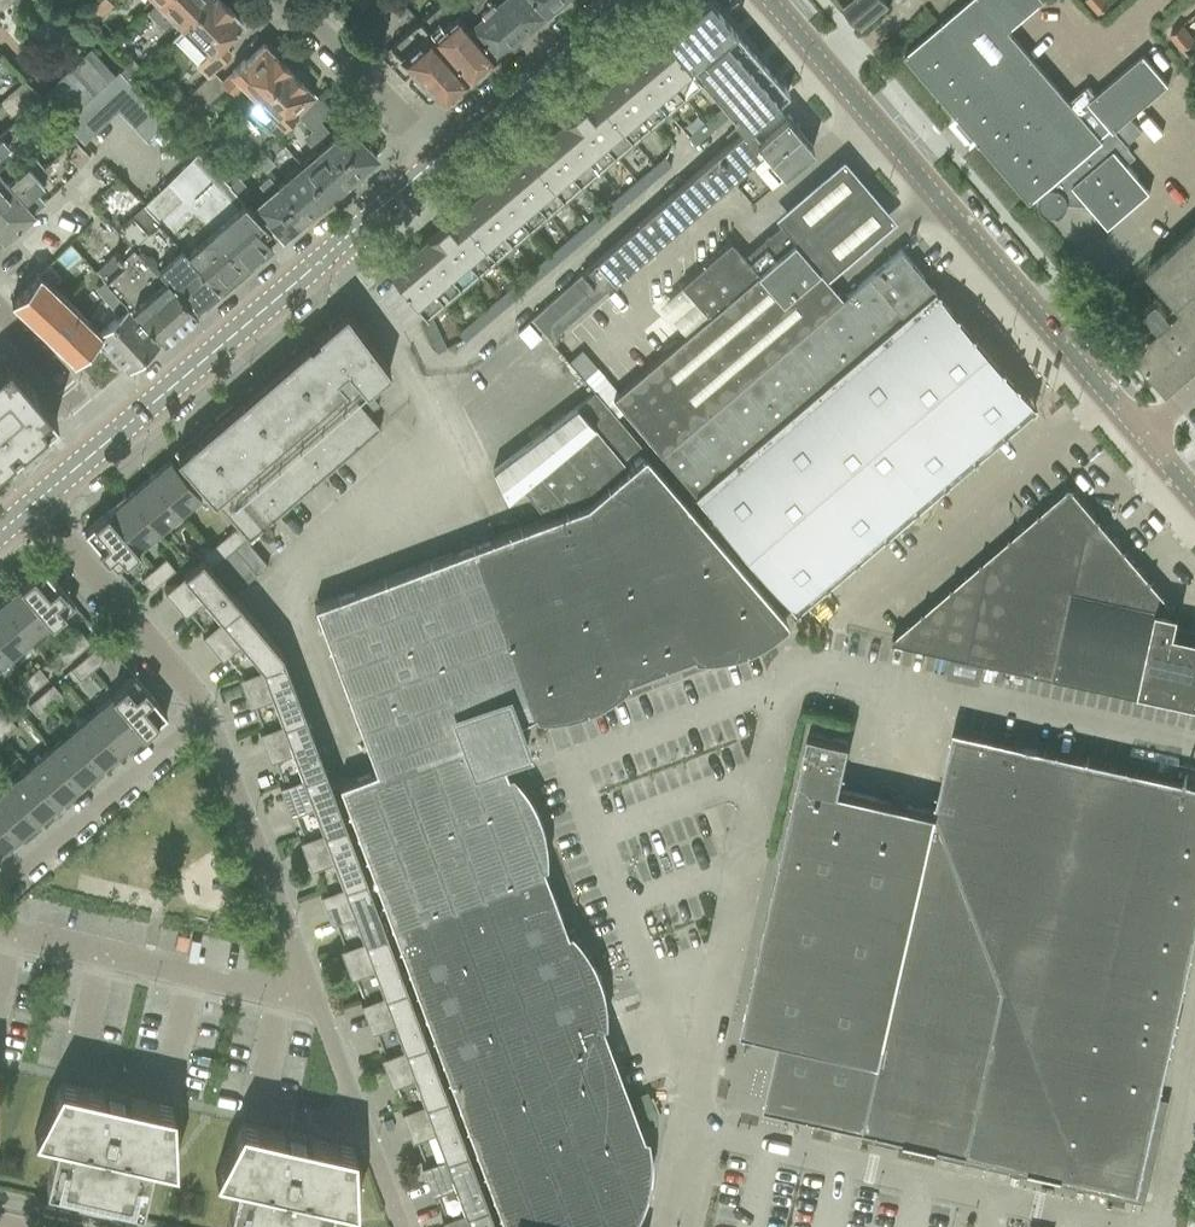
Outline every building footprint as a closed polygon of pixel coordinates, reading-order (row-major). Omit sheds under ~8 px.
[(84,14),(92,24),(114,5),(109,0),(100,0),(84,14)] [(148,11),(165,28),(174,18),(183,27),(211,0),(156,0),(158,1),(148,11)] [(183,27),(209,53),(197,64),(208,76),(209,76),(214,71),(233,52),(223,42),(226,39),(227,39),(232,34),(232,33),(244,21),(224,0),(211,0),(183,27)] [(364,10),(375,0),(356,0),(364,10)] [(419,21),(468,78),(494,56),(458,14),(446,0),(445,0),(419,21)] [(458,14),(494,56),(519,34),(490,0),(472,0),(476,5),(462,17),(459,13),(458,14)] [(519,34),(545,12),(534,0),(490,0),(519,34)] [(545,12),(559,0),(534,0),(545,12)] [(667,38),(684,58),(703,80),(702,80),(724,105),(725,107),(730,113),(746,131),(775,104),(774,103),(788,91),(710,0),(705,0),(672,29),(675,32),(667,38)] [(843,9),(861,29),(890,5),(885,0),(854,0),(843,9)] [(1043,189),(1114,127),(1129,115),(1168,81),(1143,52),(1095,93),(1087,84),(1069,99),(1010,30),(1045,0),(970,0),(960,8),(942,24),(939,26),(906,54),(939,93),(958,115),(959,117),(955,121),(973,141),(977,137),(978,139),(1030,200),(1043,189)] [(1097,14),(1110,3),(1108,0),(1085,0),(1097,14)] [(468,78),(419,21),(390,46),(439,97),(445,97),(468,78)] [(1183,51),(1194,42),(1194,38),(1185,25),(1171,36),(1183,51)] [(685,95),(702,80),(703,80),(667,38),(665,36),(647,51),(685,95)] [(244,86),(258,99),(289,68),(287,65),(286,62),(280,56),(277,56),(265,43),(246,61),(244,59),(223,80),(214,71),(209,76),(208,76),(193,91),(191,93),(204,106),(226,84),(236,94),(244,86)] [(655,121),(685,95),(647,51),(617,77),(618,78),(617,78),(653,120),(654,119),(655,121)] [(289,68),(258,99),(249,108),(275,135),(297,113),(296,112),(314,93),(302,81),(301,78),(295,72),(292,71),(289,68)] [(130,82),(121,73),(66,124),(84,143),(118,111),(148,142),(169,123),(135,87),(130,82)] [(617,77),(388,272),(426,316),(655,121),(654,119),(653,120),(617,78),(618,78),(617,77)] [(160,111),(170,121),(191,101),(181,91),(160,111)] [(319,98),(301,116),(314,130),(313,131),(321,139),(329,130),(319,120),(330,109),(319,98)] [(746,131),(717,156),(736,178),(754,162),(766,152),(784,173),(798,161),(813,148),(785,116),(784,115),(775,104),(746,131)] [(724,105),(689,136),(695,143),(730,113),(724,105)] [(1129,115),(1114,127),(1126,141),(1141,129),(1129,115)] [(14,125),(2,135),(3,136),(9,142),(21,132),(14,125)] [(349,126),(327,145),(353,176),(376,156),(349,126)] [(1114,127),(1043,189),(1044,191),(1044,192),(1043,192),(1042,193),(1041,194),(1041,195),(1040,197),(1040,198),(1039,199),(1039,200),(1039,201),(1039,203),(1039,204),(1039,205),(1040,206),(1040,207),(1041,208),(1041,209),(1042,210),(1043,211),(1044,212),(1045,213),(1046,214),(1047,214),(1048,215),(1049,214),(1057,215),(1057,216),(1058,215),(1060,215),(1061,214),(1062,214),(1063,213),(1064,212),(1065,211),(1066,210),(1066,209),(1067,207),(1067,206),(1068,205),(1068,203),(1068,202),(1068,201),(1068,199),(1068,198),(1068,197),(1067,196),(1067,194),(1066,193),(1065,192),(1074,185),(1109,226),(1127,210),(1151,190),(1115,148),(1124,141),(1128,146),(1129,144),(1126,141),(1114,127)] [(311,130),(303,137),(312,147),(320,140),(311,130)] [(10,144),(9,142),(3,136),(0,138),(0,153),(10,144)] [(74,140),(62,151),(79,168),(90,157),(74,140)] [(327,145),(302,166),(328,197),(353,176),(327,145)] [(264,151),(255,161),(256,162),(264,172),(274,163),(264,151)] [(269,243),(277,236),(239,196),(229,186),(228,184),(217,172),(197,152),(167,181),(244,269),(271,246),(269,243)] [(736,178),(734,179),(753,200),(773,183),(784,173),(766,152),(754,162),(736,178)] [(736,178),(717,156),(596,260),(531,318),(551,340),(615,282),(736,178)] [(460,335),(468,343),(673,167),(666,158),(460,335)] [(0,172),(0,207),(37,175),(45,169),(36,159),(28,165),(10,182),(1,172),(0,172)] [(228,184),(240,173),(229,161),(217,172),(228,184)] [(302,166),(278,186),(305,217),(328,197),(302,166)] [(0,207),(0,235),(3,239),(35,211),(45,203),(36,192),(45,184),(37,175),(0,207)] [(268,195),(256,205),(283,236),(305,217),(278,186),(269,175),(258,184),(268,195)] [(238,177),(229,186),(239,196),(248,187),(238,177)] [(159,221),(221,285),(223,287),(244,269),(167,181),(143,204),(159,221)] [(160,268),(197,309),(223,287),(221,285),(159,221),(148,232),(132,215),(116,230),(133,246),(157,270),(160,268)] [(1177,300),(1178,302),(1194,286),(1194,226),(1147,268),(1177,300)] [(611,398),(660,455),(843,298),(783,229),(748,259),(744,260),(733,247),(735,246),(731,241),(712,257),(681,284),(708,316),(611,398)] [(127,305),(131,302),(162,338),(197,309),(160,268),(157,270),(133,246),(122,257),(117,251),(96,270),(126,301),(125,303),(127,305)] [(660,455),(695,496),(935,290),(900,249),(843,298),(660,455)] [(101,333),(99,337),(128,368),(159,342),(127,305),(125,303),(126,301),(96,270),(95,269),(87,277),(118,314),(98,330),(101,333)] [(74,361),(99,337),(101,333),(98,330),(39,274),(11,301),(74,361)] [(935,290),(695,496),(793,611),(794,610),(795,611),(798,611),(798,608),(798,607),(824,585),(824,586),(828,586),(828,583),(827,582),(853,560),(854,561),(857,561),(857,558),(857,557),(883,535),(883,536),(886,536),(886,535),(886,532),(912,509),(913,510),(916,510),(916,507),(942,484),(943,485),(946,485),(946,482),(946,481),(972,459),(975,460),(976,457),(975,456),(1001,434),(1002,434),(1005,435),(1005,431),(1004,431),(1030,408),(1031,409),(1034,409),(1035,402),(1032,402),(1015,384),(1016,381),(1013,380),(1012,381),(1001,367),(1002,364),(998,363),(998,364),(971,333),(972,332),(972,329),(969,329),(956,314),(956,311),(953,310),(953,311),(938,293),(939,290),(935,290)] [(1128,345),(1133,349),(1153,372),(1168,389),(1187,372),(1194,364),(1194,294),(1150,334),(1146,329),(1128,345)] [(1147,311),(1155,320),(1167,309),(1160,300),(1147,311)] [(202,632),(239,601),(211,567),(246,536),(248,539),(268,522),(380,426),(355,397),(365,389),(366,389),(390,369),(345,309),(318,333),(319,335),(177,457),(237,526),(164,588),(165,589),(169,586),(205,629),(202,632)] [(423,323),(436,351),(439,350),(445,347),(432,319),(428,321),(423,323)] [(56,417),(8,360),(0,367),(0,465),(15,452),(14,451),(20,446),(21,447),(37,433),(36,432),(42,427),(43,428),(56,417)] [(522,487),(542,513),(584,497),(642,447),(595,392),(513,455),(493,470),(507,499),(522,487)] [(645,453),(586,503),(647,671),(693,653),(694,656),(705,657),(715,656),(725,655),(735,652),(744,649),(754,645),(763,641),(771,635),(780,629),(787,622),(785,616),(645,453)] [(171,459),(153,474),(184,509),(201,495),(171,459)] [(153,474),(132,493),(162,528),(184,509),(153,474)] [(939,651),(1054,676),(1073,593),(1126,547),(1123,546),(1100,519),(1101,516),(1097,516),(1074,489),(1074,486),(1067,485),(1067,488),(1068,489),(1042,510),(1041,510),(1038,510),(1038,513),(1039,513),(1013,535),(1009,535),(1009,538),(984,560),(984,559),(980,559),(980,562),(981,563),(955,585),(955,584),(951,584),(951,587),(952,588),(926,610),(926,609),(922,609),(922,612),(923,613),(897,634),(894,634),(893,641),(939,651)] [(132,493),(112,509),(143,544),(162,528),(132,493)] [(586,503),(477,544),(539,711),(535,713),(536,716),(548,716),(559,715),(570,713),(581,710),(591,706),(602,701),(611,695),(620,689),(629,681),(628,678),(647,671),(586,503)] [(143,544),(112,509),(108,513),(107,511),(84,530),(117,568),(139,550),(138,548),(143,544)] [(338,783),(390,922),(533,868),(542,865),(546,863),(546,853),(545,843),(544,833),(541,823),(538,813),(534,804),(529,795),(524,786),(518,778),(511,771),(508,772),(501,756),(529,745),(518,719),(535,713),(539,711),(477,544),(314,604),(375,769),(338,783)] [(1054,676),(1158,700),(1178,611),(1179,607),(1175,607),(1152,580),(1153,577),(1149,577),(1126,550),(1126,547),(1073,593),(1054,676)] [(165,558),(159,563),(169,574),(175,569),(165,558)] [(169,574),(159,563),(141,579),(151,590),(169,574)] [(42,566),(22,583),(54,621),(74,604),(42,566)] [(21,586),(1,603),(31,639),(51,622),(52,623),(54,621),(22,583),(20,585),(21,586)] [(238,674),(239,675),(284,658),(282,651),(239,601),(202,632),(203,633),(206,630),(242,672),(238,674)] [(0,604),(0,645),(10,657),(31,639),(1,603),(0,604)] [(1158,700),(1194,708),(1194,630),(1176,626),(1179,612),(1178,611),(1158,700)] [(81,631),(70,640),(79,652),(90,642),(81,631)] [(79,652),(70,640),(56,652),(66,663),(79,652)] [(10,657),(0,645),(0,665),(10,657)] [(95,648),(84,657),(94,668),(104,659),(95,648)] [(94,668),(84,657),(70,669),(80,680),(94,668)] [(259,728),(259,729),(304,712),(284,658),(239,675),(243,674),(263,727),(259,728)] [(39,667),(27,677),(36,688),(48,678),(39,667)] [(134,675),(114,692),(147,730),(167,714),(134,675)] [(36,688),(27,677),(14,687),(24,698),(36,688)] [(53,683),(41,693),(50,705),(62,695),(53,683)] [(113,696),(93,713),(123,749),(143,731),(144,732),(147,730),(114,692),(112,694),(113,696)] [(50,705),(41,693),(28,704),(38,715),(50,705)] [(279,782),(279,783),(325,766),(304,712),(259,729),(259,730),(264,728),(283,781),(279,782)] [(93,713),(72,730),(102,766),(123,749),(93,713)] [(0,720),(0,731),(5,737),(17,727),(6,715),(0,720)] [(864,1128),(1138,1190),(1194,939),(1194,782),(954,729),(937,810),(935,810),(864,1128)] [(72,730),(50,749),(80,785),(102,766),(72,730)] [(825,1119),(864,1128),(935,810),(839,789),(850,740),(809,731),(742,1029),(781,1038),(779,1046),(778,1065),(783,1084),(793,1100),(808,1112),(825,1119)] [(50,749),(30,766),(59,802),(80,785),(50,749)] [(30,766),(8,784),(38,820),(59,802),(30,766)] [(299,837),(300,837),(345,820),(325,766),(279,783),(280,784),(284,782),(304,835),(299,837)] [(0,791),(0,815),(18,836),(38,820),(8,784),(0,791)] [(18,836),(0,815),(0,852),(18,836)] [(320,891),(365,875),(345,820),(300,837),(300,838),(304,837),(324,889),(320,891)] [(533,868),(390,922),(423,1008),(585,947),(581,941),(576,935),(570,929),(567,930),(542,865),(533,868)] [(340,945),(340,946),(385,929),(365,875),(320,891),(320,892),(324,891),(344,944),(340,945)] [(360,999),(360,1000),(406,983),(385,929),(340,946),(340,947),(345,945),(364,998),(360,999)] [(423,1008),(449,1080),(593,1027),(605,1022),(605,1010),(604,999),(602,988),(599,978),(596,967),(591,957),(585,947),(423,1008)] [(380,1054),(381,1054),(426,1038),(406,983),(360,1000),(361,1001),(365,999),(385,1052),(380,1054)] [(449,1080),(502,1222),(513,1224),(512,1226),(629,1226),(638,1212),(642,1199),(646,1187),(649,1174),(649,1160),(649,1147),(647,1135),(643,1134),(626,1089),(602,1023),(593,1027),(449,1080)] [(401,1108),(401,1109),(446,1092),(426,1038),(381,1054),(381,1055),(385,1053),(405,1106),(401,1108)] [(103,1091),(60,1082),(34,1132),(57,1137),(46,1186),(78,1193),(80,1184),(95,1187),(93,1194),(93,1196),(95,1197),(95,1195),(96,1187),(111,1191),(109,1200),(142,1207),(153,1159),(175,1164),(173,1107),(130,1097),(130,1098),(110,1093),(109,1096),(107,1104),(101,1103),(103,1091)] [(421,1162),(421,1163),(466,1146),(446,1092),(401,1109),(405,1108),(425,1161),(421,1162)] [(241,1122),(215,1173),(237,1178),(226,1226),(229,1226),(261,1226),(261,1224),(272,1226),(327,1226),(334,1199),(356,1205),(354,1148),(311,1138),(311,1139),(291,1134),(290,1137),(288,1145),(282,1144),(284,1132),(241,1122)] [(466,1146),(421,1163),(421,1164),(426,1162),(436,1190),(445,1215),(441,1216),(441,1217),(487,1200),(466,1146)] [(441,1217),(442,1218),(446,1216),(450,1226),(497,1226),(487,1200),(441,1217)]
